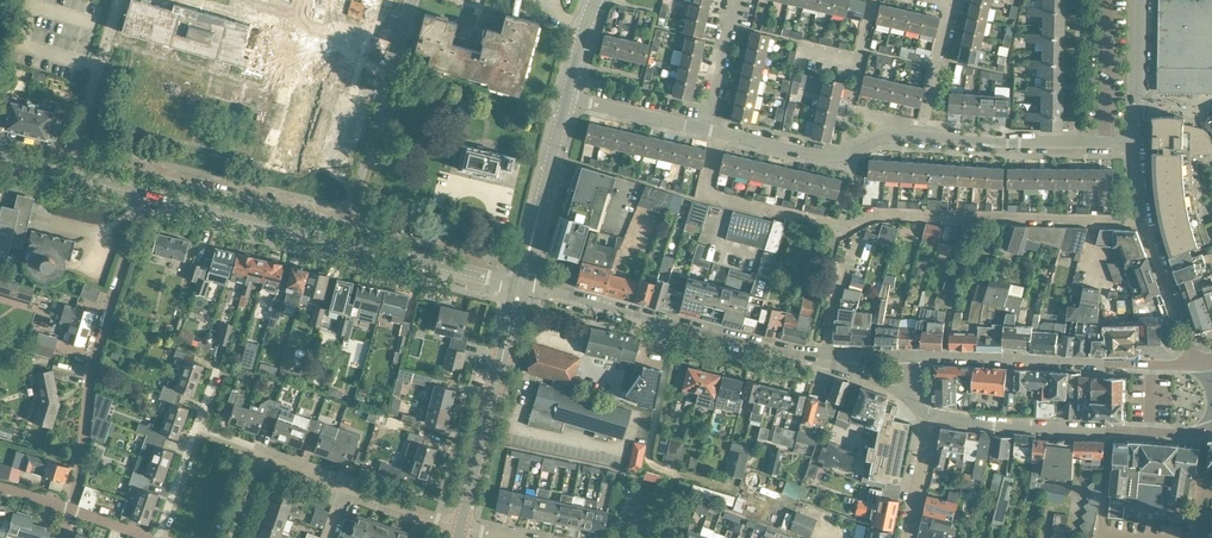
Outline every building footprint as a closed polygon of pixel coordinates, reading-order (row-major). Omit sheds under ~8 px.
[(132,73),(201,93),(229,0),(154,0),(132,73)] [(396,8),(398,0),(386,0),(385,6),(396,8)] [(819,0),(804,0),(802,7),(817,10),(819,0)] [(834,0),(819,0),(817,10),(831,13),(834,0)] [(849,0),(834,0),(831,13),(846,16),(849,0)] [(865,1),(861,0),(849,0),(846,16),(861,20),(865,1)] [(1064,0),(1042,0),(1042,12),(1063,12),(1064,0)] [(1158,68),(1160,68),(1159,86),(1165,92),(1211,93),(1211,0),(1159,0),(1158,68)] [(518,95),(538,25),(539,22),(518,16),(519,10),(520,3),(515,2),(513,8),(509,7),(506,13),(501,31),(486,27),(482,43),(453,35),(457,21),(447,18),(446,20),(441,18),(441,16),(440,18),(434,16),(435,15),(425,12),(418,34),(423,36),(422,39),(417,38),(414,50),(426,53),(426,51),(430,53),(427,64),(437,67),(437,66),(443,67),(442,69),(443,70),(444,67),(449,69),(449,70),(467,75),(468,74),(473,76),(473,78),(474,76),(479,77),(479,79),(488,81),(487,86),(497,89),(497,87),(503,88),(502,91),(503,91),(504,89),(509,90),(509,92),(518,95)] [(706,21),(709,7),(690,2),(687,17),(706,21)] [(985,21),(989,7),(970,2),(967,17),(985,21)] [(891,27),(895,8),(880,5),(876,23),(891,27)] [(905,30),(910,11),(895,8),(891,27),(905,30)] [(326,26),(328,12),(319,10),(316,24),(326,26)] [(920,33),(924,15),(910,11),(905,30),(920,33)] [(1063,25),(1063,12),(1042,12),(1042,25),(1063,25)] [(934,37),(938,18),(924,15),(920,33),(934,37)] [(702,36),(706,21),(687,17),(683,32),(702,36)] [(982,36),(985,21),(967,17),(963,31),(982,36)] [(1063,38),(1063,25),(1042,25),(1042,38),(1063,38)] [(979,50),(982,36),(963,31),(960,46),(979,50)] [(767,51),(770,36),(751,32),(748,46),(767,51)] [(615,56),(619,37),(605,34),(600,53),(615,56)] [(701,55),(705,40),(686,36),(682,51),(701,55)] [(630,60),(634,41),(619,37),(615,56),(630,60)] [(831,46),(833,40),(825,38),(824,45),(831,46)] [(1063,51),(1063,38),(1042,38),(1041,51),(1063,51)] [(645,63),(649,44),(634,41),(630,60),(645,63)] [(763,65),(767,51),(748,46),(744,61),(763,65)] [(976,65),(979,50),(960,46),(957,60),(976,65)] [(698,70),(701,55),(682,51),(679,65),(698,70)] [(914,59),(915,53),(909,51),(907,58),(914,59)] [(1063,64),(1063,51),(1041,51),(1041,64),(1063,64)] [(760,80),(763,65),(744,61),(741,75),(760,80)] [(912,69),(913,63),(906,61),(905,68),(912,69)] [(972,75),(973,68),(957,64),(955,72),(961,74),(961,72),(972,75)] [(1062,78),(1063,64),(1041,64),(1041,77),(1062,78)] [(695,84),(698,70),(679,65),(676,80),(695,84)] [(989,78),(990,72),(982,70),(981,77),(989,78)] [(809,82),(810,76),(810,75),(796,72),(794,81),(792,87),(799,89),(805,90),(806,82),(809,82)] [(1001,81),(1002,75),(990,72),(989,78),(1001,81)] [(757,94),(760,80),(741,75),(738,90),(757,94)] [(875,97),(880,78),(864,75),(860,94),(875,97)] [(1062,91),(1062,78),(1041,77),(1041,90),(1062,91)] [(0,78),(0,98),(4,99),(9,80),(0,78)] [(840,98),(843,83),(824,78),(821,93),(840,98)] [(890,100),(894,81),(880,78),(875,97),(890,100)] [(691,99),(695,84),(676,80),(672,95),(691,99)] [(904,104),(908,85),(894,81),(890,100),(904,104)] [(918,107),(923,88),(908,85),(904,104),(918,107)] [(753,108),(757,94),(738,90),(734,104),(753,108)] [(1062,104),(1062,91),(1041,90),(1041,94),(1040,104),(1062,104)] [(963,113),(964,94),(948,92),(947,112),(963,113)] [(836,112),(840,98),(821,93),(817,108),(836,112)] [(978,114),(979,95),(964,94),(963,113),(978,114)] [(992,115),(994,96),(979,95),(978,114),(992,115)] [(1007,116),(1009,97),(994,96),(992,115),(1007,116)] [(30,134),(37,107),(11,100),(4,128),(30,134)] [(56,141),(63,112),(64,106),(56,104),(55,109),(54,111),(37,107),(30,134),(56,141)] [(750,123),(753,108),(734,104),(731,119),(750,123)] [(1062,117),(1062,104),(1040,104),(1040,117),(1062,117)] [(833,127),(836,112),(817,108),(814,122),(833,127)] [(1192,171),(1192,153),(1211,154),(1211,140),(1211,137),(1204,128),(1184,124),(1185,118),(1182,117),(1177,116),(1174,116),(1170,116),(1166,116),(1162,116),(1158,116),(1155,117),(1153,117),(1154,123),(1154,146),(1159,146),(1159,152),(1153,152),(1153,153),(1153,156),(1153,163),(1154,168),(1154,174),(1154,180),(1155,184),(1155,190),(1156,196),(1157,204),(1158,211),(1159,215),(1160,220),(1162,227),(1163,234),(1165,241),(1168,249),(1170,256),(1171,256),(1186,250),(1211,241),(1204,222),(1200,223),(1197,211),(1194,191),(1192,171)] [(1061,131),(1062,117),(1040,117),(1040,130),(1061,131)] [(830,141),(833,127),(814,122),(811,137),(830,141)] [(599,145),(604,126),(589,123),(584,142),(599,145)] [(614,148),(618,129),(604,126),(599,145),(614,148)] [(628,152),(633,132),(618,129),(614,148),(628,152)] [(643,155),(647,136),(633,132),(628,152),(643,155)] [(657,158),(661,139),(647,136),(643,155),(657,158)] [(672,161),(676,142),(661,139),(657,158),(672,161)] [(686,164),(690,145),(676,142),(672,161),(686,164)] [(517,170),(519,159),(514,157),(514,156),(487,150),(487,147),(478,145),(477,148),(464,144),(458,168),(474,172),(474,173),(484,175),(500,179),(503,167),(511,170),(511,169),(517,170)] [(701,168),(705,149),(690,145),(686,164),(701,168)] [(735,175),(739,157),(724,153),(720,172),(735,175)] [(749,179),(753,160),(739,157),(735,175),(749,179)] [(764,182),(768,163),(753,160),(749,179),(764,182)] [(885,180),(887,161),(871,160),(870,179),(885,180)] [(900,181),(901,162),(887,161),(885,180),(900,181)] [(915,182),(916,163),(901,162),(900,181),(915,182)] [(778,185),(782,166),(768,163),(764,182),(778,185)] [(930,183),(931,164),(916,163),(915,182),(930,183)] [(588,225),(600,228),(615,176),(577,164),(563,210),(568,211),(567,217),(559,214),(548,252),(577,261),(578,256),(579,256),(588,225)] [(945,184),(946,165),(931,164),(930,183),(945,184)] [(959,185),(960,166),(946,165),(945,184),(959,185)] [(792,188),(797,170),(782,166),(778,185),(792,188)] [(974,186),(975,167),(960,166),(959,185),(974,186)] [(988,187),(989,168),(975,167),(974,186),(988,187)] [(1004,188),(1005,169),(989,168),(988,187),(1004,188)] [(1024,188),(1024,168),(1009,168),(1009,188),(1024,188)] [(1039,188),(1039,169),(1024,168),(1024,188),(1039,188)] [(1054,188),(1054,169),(1039,169),(1039,188),(1054,188)] [(1069,188),(1069,169),(1054,169),(1054,188),(1069,188)] [(1083,188),(1084,169),(1069,169),(1069,188),(1083,188)] [(1098,188),(1098,169),(1084,169),(1083,188),(1098,188)] [(1114,188),(1114,169),(1098,169),(1098,188),(1114,188)] [(807,192),(811,173),(797,170),(792,188),(807,192)] [(821,195),(826,176),(811,173),(807,192),(821,195)] [(836,198),(840,179),(826,176),(821,195),(836,198)] [(658,185),(660,179),(654,177),(652,183),(658,185)] [(673,194),(646,185),(637,205),(665,214),(667,208),(673,194)] [(996,213),(1010,214),(1011,192),(1005,191),(1005,202),(997,202),(996,213)] [(29,220),(34,198),(18,194),(14,208),(2,205),(0,212),(0,257),(2,257),(2,259),(7,260),(10,245),(22,248),(24,241),(25,237),(29,220)] [(679,212),(684,197),(673,194),(667,208),(679,212)] [(702,228),(709,205),(693,200),(686,223),(702,228)] [(657,219),(649,215),(650,211),(642,207),(635,223),(658,233),(665,216),(659,214),(657,219)] [(737,227),(740,213),(733,211),(729,225),(737,227)] [(745,229),(748,215),(740,213),(737,227),(745,229)] [(752,231),(756,217),(748,215),(745,229),(752,231)] [(760,233),(764,219),(756,217),(752,231),(760,233)] [(769,235),(773,221),(764,219),(760,233),(769,235)] [(776,252),(781,236),(784,223),(785,222),(774,219),(773,221),(769,235),(764,249),(776,252)] [(788,237),(791,225),(784,223),(781,236),(788,237)] [(944,227),(943,227),(927,223),(923,239),(939,243),(944,227)] [(956,252),(966,224),(944,224),(943,227),(944,227),(939,243),(940,243),(939,247),(956,252)] [(733,241),(737,227),(729,225),(725,239),(733,241)] [(1026,247),(1029,238),(1024,237),(1025,225),(1012,225),(1004,249),(1023,254),(1026,247)] [(1061,247),(1067,227),(1025,225),(1024,237),(1029,238),(1029,237),(1037,240),(1044,242),(1061,247)] [(741,243),(745,229),(737,227),(733,241),(741,243)] [(1079,260),(1088,228),(1067,227),(1061,247),(1077,252),(1075,259),(1079,260)] [(836,319),(833,343),(852,345),(856,312),(864,290),(870,266),(876,244),(880,235),(878,234),(879,231),(870,228),(869,232),(867,231),(865,237),(860,254),(850,288),(846,287),(843,298),(842,298),(839,320),(836,319)] [(749,245),(752,231),(745,229),(741,243),(749,245)] [(1147,256),(1141,241),(1137,230),(1100,229),(1096,245),(1120,246),(1127,263),(1127,264),(1147,256)] [(30,238),(25,237),(24,241),(29,243),(27,249),(25,260),(35,262),(36,264),(37,266),(38,268),(40,269),(42,270),(44,271),(47,271),(49,271),(51,270),(53,270),(54,269),(55,268),(56,266),(57,265),(58,264),(59,262),(59,259),(59,257),(68,260),(71,258),(75,241),(32,230),(30,238)] [(757,247),(760,233),(752,231),(749,245),(757,247)] [(576,283),(575,287),(604,294),(611,270),(617,248),(619,249),(622,237),(617,236),(614,248),(594,243),(597,234),(591,232),(576,283)] [(184,261),(189,241),(156,233),(151,253),(184,261)] [(764,249),(769,235),(760,233),(757,247),(764,249)] [(878,269),(885,247),(876,244),(870,266),(878,269)] [(226,286),(235,252),(215,247),(212,259),(206,257),(202,268),(194,293),(204,296),(209,281),(207,280),(207,278),(214,279),(213,282),(226,286)] [(1205,260),(1203,254),(1193,257),(1191,251),(1171,258),(1175,270),(1205,260)] [(246,278),(252,257),(250,254),(246,253),(243,254),(237,253),(232,274),(231,280),(237,281),(238,276),(246,278)] [(665,290),(675,258),(664,255),(657,277),(649,306),(660,308),(665,290)] [(1160,292),(1147,256),(1127,264),(1127,263),(1125,263),(1130,277),(1136,293),(1133,295),(1134,307),(1150,307),(1160,303),(1156,294),(1160,292)] [(261,281),(266,260),(252,257),(246,278),(238,309),(245,307),(248,296),(249,296),(254,280),(261,281)] [(276,294),(284,265),(278,263),(276,261),(272,260),(270,261),(269,261),(264,282),(262,289),(269,290),(270,292),(276,294)] [(1193,278),(1197,276),(1198,274),(1197,269),(1207,266),(1205,260),(1175,270),(1186,301),(1205,295),(1211,313),(1211,312),(1211,309),(1205,287),(1197,290),(1193,278)] [(781,280),(785,264),(774,261),(770,277),(781,280)] [(197,282),(202,266),(191,262),(185,278),(197,282)] [(1130,277),(1125,263),(1108,262),(1115,283),(1130,277)] [(303,291),(308,271),(307,270),(305,268),(302,267),(299,268),(292,267),(286,290),(287,291),(284,303),(299,307),(300,302),(303,292),(303,291)] [(665,290),(660,308),(679,313),(679,312),(678,311),(682,295),(687,278),(679,276),(680,272),(671,269),(665,290)] [(634,302),(641,275),(637,274),(635,280),(613,274),(613,271),(611,270),(604,294),(634,302)] [(323,297),(328,276),(310,271),(305,292),(303,292),(300,302),(307,304),(310,294),(323,297)] [(762,305),(764,299),(770,277),(757,273),(754,280),(749,295),(746,305),(740,327),(755,331),(762,305)] [(649,306),(657,277),(643,274),(642,275),(641,275),(634,302),(649,306)] [(678,311),(679,312),(697,316),(697,317),(698,317),(720,322),(720,323),(721,323),(740,327),(740,328),(740,327),(746,305),(749,295),(749,293),(687,277),(687,278),(682,295),(678,311)] [(34,289),(0,278),(0,295),(30,304),(34,289)] [(348,302),(353,282),(337,278),(329,310),(350,315),(353,303),(348,302)] [(961,292),(964,280),(957,278),(955,290),(961,292)] [(1003,346),(1005,324),(1007,313),(1002,312),(1004,304),(1008,294),(1009,293),(1012,284),(1012,283),(991,280),(990,285),(989,286),(984,302),(980,326),(978,350),(1003,351),(1003,346)] [(899,347),(900,327),(902,319),(902,318),(885,317),(889,299),(888,299),(891,284),(884,282),(879,297),(874,321),(878,322),(877,347),(899,347)] [(80,295),(96,301),(101,289),(85,283),(80,295)] [(350,315),(350,316),(357,318),(375,322),(377,312),(383,289),(358,283),(353,303),(350,315)] [(978,350),(980,326),(984,302),(989,286),(979,283),(974,300),(973,300),(970,321),(963,320),(963,312),(956,312),(953,323),(953,332),(951,332),(950,349),(978,350)] [(1017,347),(1020,314),(1021,308),(1025,297),(1023,297),(1025,287),(1012,284),(1009,293),(1008,294),(1004,304),(1002,312),(1007,313),(1005,324),(1003,346),(1017,347)] [(1099,323),(1099,296),(1100,289),(1084,287),(1080,307),(1080,313),(1084,313),(1083,320),(1086,321),(1085,323),(1091,324),(1090,339),(1094,339),(1099,339),(1099,330),(1099,323)] [(402,324),(409,296),(385,290),(380,311),(393,315),(391,321),(402,324)] [(916,337),(917,327),(923,307),(927,290),(919,290),(911,318),(902,319),(900,327),(899,347),(911,348),(912,337),(916,337)] [(1040,314),(1045,296),(1040,295),(1039,298),(1038,298),(1035,313),(1040,314)] [(1210,313),(1211,313),(1205,295),(1186,301),(1193,322),(1194,322),(1196,329),(1196,330),(1199,331),(1199,332),(1200,332),(1200,331),(1206,329),(1206,330),(1207,330),(1211,328),(1211,318),(1210,313)] [(805,343),(815,299),(802,296),(798,314),(786,311),(783,325),(780,338),(805,343)] [(275,298),(269,297),(265,311),(271,312),(273,303),(274,299),(275,298)] [(325,309),(318,307),(322,298),(322,297),(318,307),(316,307),(311,325),(320,327),(325,309)] [(282,306),(273,303),(271,312),(269,317),(270,317),(268,326),(275,328),(278,319),(279,319),(282,306)] [(1170,351),(1170,323),(1169,316),(1165,316),(1160,303),(1150,307),(1134,307),(1137,325),(1137,351),(1170,351)] [(83,346),(93,313),(75,307),(75,308),(66,305),(61,321),(70,324),(65,340),(72,343),(72,344),(74,344),(74,343),(83,346)] [(783,325),(786,311),(762,305),(755,331),(774,336),(777,323),(783,325)] [(463,331),(467,312),(441,306),(435,331),(452,335),(444,366),(460,370),(469,332),(463,331)] [(1080,307),(1070,306),(1067,318),(1074,319),(1078,320),(1083,320),(1084,313),(1080,313),(1080,307)] [(921,348),(924,328),(928,329),(928,320),(929,311),(931,309),(923,307),(917,327),(916,337),(912,337),(911,348),(921,348)] [(1031,348),(1033,326),(1025,326),(1027,310),(1021,308),(1020,314),(1017,347),(1031,348)] [(944,337),(945,322),(946,311),(931,309),(929,311),(928,320),(928,329),(924,328),(921,348),(943,349),(944,337)] [(870,346),(873,313),(856,312),(852,345),(870,346)] [(1031,348),(1031,352),(1062,353),(1064,334),(1065,334),(1067,324),(1044,322),(1041,324),(1041,331),(1038,331),(1041,314),(1040,314),(1035,313),(1033,321),(1033,326),(1031,348)] [(346,329),(348,320),(349,320),(342,318),(338,333),(345,335),(346,329)] [(1074,354),(1077,324),(1078,324),(1078,320),(1074,319),(1073,324),(1072,324),(1071,332),(1072,332),(1071,335),(1065,334),(1064,334),(1062,353),(1074,354)] [(228,346),(234,325),(224,322),(219,343),(228,346)] [(1090,345),(1090,339),(1091,324),(1085,323),(1085,325),(1078,324),(1077,324),(1074,354),(1090,354),(1091,345),(1090,345)] [(1120,329),(1108,329),(1108,354),(1123,354),(1126,353),(1129,356),(1134,356),(1137,353),(1137,351),(1137,325),(1119,326),(1120,329)] [(590,328),(585,354),(609,359),(621,361),(622,358),(626,359),(634,361),(639,338),(615,333),(590,328)] [(1094,339),(1092,354),(1105,354),(1108,354),(1108,329),(1099,330),(1099,339),(1094,339)] [(52,357),(57,338),(40,333),(34,352),(52,357)] [(403,353),(406,337),(399,335),(396,352),(403,353)] [(244,351),(240,366),(252,369),(257,354),(259,344),(247,341),(244,351)] [(573,377),(579,358),(532,344),(526,363),(529,364),(527,371),(553,379),(551,387),(540,383),(534,405),(535,405),(534,408),(533,407),(527,425),(562,432),(561,431),(564,422),(595,431),(593,437),(607,441),(609,435),(623,439),(631,410),(564,390),(566,383),(567,383),(569,376),(573,377)] [(199,381),(204,366),(193,362),(195,355),(177,349),(174,356),(177,357),(174,363),(183,366),(180,374),(180,375),(199,381)] [(271,365),(269,373),(276,375),(278,367),(271,365)] [(973,385),(975,367),(934,365),(934,378),(957,378),(957,385),(968,384),(973,385)] [(631,386),(625,394),(627,395),(630,397),(632,398),(635,398),(637,399),(636,402),(636,403),(654,407),(661,370),(643,366),(642,375),(640,374),(637,378),(632,376),(631,386)] [(697,396),(703,371),(701,370),(700,369),(697,368),(695,369),(688,367),(681,392),(697,396)] [(1005,391),(1007,369),(975,367),(973,385),(968,384),(968,392),(972,393),(974,393),(974,391),(985,393),(1005,395),(1005,391)] [(397,378),(430,387),(432,377),(400,369),(397,378)] [(1015,392),(1015,370),(1007,369),(1005,391),(1011,391),(1015,392)] [(59,403),(52,370),(36,374),(40,397),(33,421),(51,426),(59,403)] [(712,401),(719,375),(711,373),(710,371),(707,370),(705,371),(703,371),(697,396),(695,403),(712,408),(713,402),(712,401)] [(1005,397),(1004,403),(1014,404),(1014,398),(1014,394),(1027,395),(1027,389),(1028,370),(1015,370),(1015,392),(1011,391),(1005,391),(1005,395),(1005,397)] [(1049,386),(1050,372),(1028,370),(1027,389),(1033,390),(1032,395),(1038,396),(1038,390),(1039,387),(1049,387),(1049,386)] [(194,395),(199,381),(180,375),(180,374),(174,372),(171,381),(169,380),(166,386),(164,385),(161,392),(180,399),(182,391),(194,395)] [(1067,399),(1069,373),(1052,372),(1051,386),(1050,398),(1055,398),(1067,399)] [(736,405),(742,381),(740,380),(739,378),(736,378),(734,379),(722,376),(719,387),(714,406),(725,409),(726,403),(736,405)] [(1092,396),(1092,377),(1079,376),(1079,390),(1080,390),(1080,398),(1088,398),(1088,396),(1092,396)] [(1123,402),(1123,378),(1092,377),(1092,396),(1092,398),(1105,399),(1105,403),(1123,402)] [(850,406),(857,387),(848,384),(849,383),(834,378),(828,398),(827,398),(825,402),(824,404),(828,415),(832,416),(838,402),(850,406)] [(953,408),(956,409),(957,389),(955,389),(955,385),(957,385),(957,378),(934,378),(933,378),(933,406),(952,404),(953,408)] [(752,409),(758,384),(758,383),(747,380),(742,398),(748,400),(746,408),(752,409)] [(765,404),(769,387),(768,385),(765,384),(763,385),(758,384),(752,409),(749,419),(761,422),(765,404)] [(454,390),(435,385),(430,404),(450,409),(454,390)] [(772,426),(781,390),(776,388),(776,387),(772,386),(770,387),(769,387),(765,404),(771,406),(769,413),(770,414),(768,425),(772,426)] [(1054,418),(1055,398),(1050,398),(1051,386),(1049,386),(1049,387),(1039,387),(1038,390),(1038,396),(1037,417),(1054,418)] [(879,429),(883,416),(885,417),(887,410),(882,409),(884,403),(885,401),(886,397),(887,396),(860,387),(851,414),(838,410),(836,417),(849,422),(849,421),(865,426),(865,425),(879,429)] [(786,418),(788,410),(793,393),(792,392),(791,391),(788,390),(786,391),(781,390),(772,426),(773,426),(774,422),(776,422),(778,416),(786,418)] [(243,428),(249,409),(241,406),(244,398),(238,396),(239,393),(232,391),(225,410),(232,412),(228,423),(243,428)] [(184,424),(189,409),(178,405),(180,399),(161,392),(159,399),(161,400),(159,406),(167,409),(165,417),(184,424)] [(798,421),(805,395),(793,392),(793,393),(788,410),(794,411),(792,419),(798,421)] [(962,409),(970,410),(972,393),(968,392),(965,392),(965,398),(963,398),(962,409)] [(113,399),(96,393),(93,414),(106,419),(113,399)] [(828,415),(824,404),(825,402),(818,401),(818,400),(817,399),(817,398),(808,396),(808,397),(807,397),(796,441),(815,446),(828,415)] [(268,424),(276,401),(270,398),(261,403),(260,407),(252,404),(250,409),(249,409),(243,428),(257,433),(261,422),(268,424)] [(285,443),(292,424),(284,421),(287,413),(281,411),(284,404),(277,402),(277,401),(276,401),(268,424),(275,427),(271,438),(285,443)] [(677,415),(680,403),(672,401),(669,413),(677,415)] [(896,483),(908,423),(909,422),(892,418),(897,405),(885,401),(882,409),(887,410),(885,417),(883,416),(879,429),(865,425),(865,426),(863,436),(875,438),(874,446),(868,445),(865,459),(871,461),(867,477),(862,476),(861,481),(884,488),(886,480),(896,483)] [(1075,411),(1076,402),(1066,401),(1066,412),(1065,418),(1075,419),(1075,411)] [(1124,421),(1123,402),(1105,403),(1076,401),(1076,402),(1075,411),(1084,411),(1084,419),(1124,421)] [(311,439),(317,420),(323,404),(317,402),(312,419),(311,418),(310,421),(303,419),(301,427),(292,424),(285,443),(300,448),(304,437),(311,439)] [(445,427),(450,409),(430,404),(426,422),(445,427)] [(391,407),(389,413),(397,416),(399,410),(391,407)] [(419,428),(422,418),(403,413),(401,421),(419,428)] [(178,438),(184,424),(165,417),(157,414),(154,423),(153,422),(153,423),(151,422),(147,426),(139,423),(136,431),(146,434),(146,435),(165,441),(167,434),(178,438)] [(328,458),(335,439),(327,436),(330,428),(324,426),(325,423),(317,420),(311,439),(317,442),(314,453),(328,458)] [(339,428),(335,439),(328,458),(343,463),(347,452),(354,455),(360,436),(339,428)] [(952,457),(955,430),(941,428),(939,448),(934,467),(944,469),(947,456),(951,457),(952,457)] [(965,459),(969,432),(955,430),(952,457),(951,457),(951,459),(958,460),(957,466),(964,468),(965,459)] [(986,467),(991,435),(992,432),(981,431),(980,434),(979,449),(978,451),(977,461),(974,474),(974,476),(984,478),(986,467)] [(410,432),(408,439),(410,440),(408,446),(416,448),(413,458),(432,464),(437,449),(422,444),(424,437),(410,432)] [(780,444),(782,435),(774,432),(772,442),(780,444)] [(979,449),(980,434),(969,432),(965,459),(977,461),(978,451),(979,449)] [(1016,434),(1014,454),(1015,454),(1034,456),(1035,439),(1036,436),(1016,434)] [(162,448),(165,441),(146,435),(138,456),(168,467),(174,452),(162,448)] [(661,454),(673,457),(677,437),(665,435),(661,454)] [(792,447),(794,440),(794,438),(783,435),(782,435),(780,444),(792,447)] [(1009,458),(1012,437),(994,435),(990,461),(1001,463),(1002,457),(1009,458)] [(1034,456),(1033,462),(1034,462),(1034,461),(1039,461),(1038,464),(1036,464),(1035,477),(1042,477),(1042,474),(1044,462),(1048,441),(1049,440),(1035,439),(1034,456)] [(1044,462),(1042,474),(1072,478),(1073,478),(1074,456),(1074,444),(1066,443),(1065,439),(1058,441),(1058,442),(1048,441),(1044,462)] [(823,446),(818,461),(824,462),(822,467),(831,470),(833,466),(849,471),(856,453),(839,447),(840,444),(829,440),(827,447),(823,446)] [(1104,468),(1105,442),(1082,441),(1081,467),(1104,468)] [(1170,502),(1175,473),(1175,470),(1178,447),(1142,443),(1130,443),(1115,442),(1113,469),(1112,469),(1108,518),(1123,519),(1125,499),(1170,504),(1170,502)] [(773,445),(766,473),(777,475),(783,448),(773,445)] [(1197,473),(1200,449),(1178,447),(1175,470),(1175,473),(1170,502),(1192,505),(1197,473)] [(742,478),(748,454),(741,452),(730,449),(724,473),(742,478)] [(14,461),(12,467),(0,463),(0,478),(18,482),(21,469),(65,482),(70,467),(17,451),(14,461)] [(413,458),(405,455),(400,469),(381,462),(377,474),(408,484),(412,473),(427,479),(432,464),(413,458)] [(138,456),(131,477),(150,484),(153,477),(163,481),(168,467),(138,456)] [(553,472),(556,459),(544,457),(543,462),(542,470),(553,472)] [(699,470),(700,459),(690,458),(690,469),(699,470)] [(630,459),(629,467),(643,468),(643,460),(630,459)] [(815,478),(819,466),(810,463),(805,475),(815,478)] [(645,471),(644,477),(643,478),(659,483),(661,475),(645,471)] [(1000,493),(1005,475),(996,472),(991,491),(1000,493)] [(973,480),(974,476),(974,474),(965,473),(963,481),(973,483),(974,480),(973,480)] [(1003,529),(1011,497),(1009,496),(1013,478),(1007,476),(1005,475),(1000,493),(993,522),(992,527),(1003,529)] [(148,491),(150,484),(131,477),(128,484),(131,485),(126,500),(153,509),(158,495),(148,491)] [(886,480),(884,488),(899,492),(901,484),(896,483),(886,480)] [(64,491),(66,483),(55,481),(53,489),(64,491)] [(691,484),(679,481),(677,488),(689,491),(691,484)] [(1100,503),(1103,483),(1093,482),(1093,481),(1087,486),(1088,487),(1088,486),(1091,492),(1100,503)] [(797,497),(801,486),(786,482),(782,493),(796,498),(797,497)] [(735,496),(693,484),(690,493),(732,505),(735,496)] [(100,491),(85,485),(78,505),(93,510),(100,491)] [(276,485),(271,499),(291,506),(297,508),(298,508),(303,495),(296,492),(276,485)] [(804,499),(808,489),(801,486),(797,497),(804,499)] [(894,515),(899,492),(884,488),(882,488),(880,496),(877,496),(876,503),(845,496),(844,501),(851,503),(851,504),(866,508),(894,515)] [(508,512),(512,491),(500,489),(495,510),(508,512)] [(520,515),(524,494),(512,491),(508,512),(520,515)] [(1100,503),(1091,492),(1086,495),(1090,501),(1098,514),(1100,503)] [(567,525),(573,496),(561,493),(559,501),(555,522),(567,525)] [(532,517),(536,496),(524,494),(520,515),(532,517)] [(543,520),(547,499),(536,496),(532,517),(543,520)] [(584,498),(573,496),(567,525),(578,527),(583,506),(584,498)] [(953,522),(960,498),(951,496),(950,501),(928,496),(924,515),(953,522)] [(739,497),(734,509),(741,512),(746,499),(739,497)] [(297,508),(291,506),(271,499),(266,512),(286,519),(289,512),(296,514),(297,508)] [(555,522),(559,501),(547,499),(543,520),(555,522)] [(148,523),(153,509),(126,500),(121,514),(148,523)] [(1098,514),(1090,501),(1084,505),(1088,511),(1096,523),(1098,514)] [(708,510),(710,506),(698,502),(694,511),(706,515),(708,510)] [(0,504),(0,519),(4,519),(0,532),(0,537),(6,537),(8,532),(26,537),(48,537),(51,529),(31,523),(34,516),(9,508),(9,505),(0,504)] [(891,529),(894,515),(866,508),(851,504),(849,512),(855,513),(873,517),(871,525),(891,529)] [(590,530),(595,509),(583,506),(578,527),(590,530)] [(330,512),(317,507),(314,514),(327,519),(330,512)] [(603,533),(607,512),(595,509),(590,530),(603,533)] [(809,537),(816,519),(796,511),(789,529),(809,537)] [(1096,523),(1088,511),(1082,516),(1086,521),(1094,532),(1096,523)] [(282,532),(286,519),(266,512),(262,525),(282,532)] [(1060,527),(1062,514),(1055,513),(1053,526),(1054,526),(1060,527)] [(324,529),(327,519),(314,514),(311,524),(324,529)] [(1069,515),(1062,514),(1060,527),(1067,527),(1069,515)] [(338,537),(364,537),(371,519),(358,515),(355,521),(345,518),(338,537)] [(924,515),(919,536),(926,537),(943,537),(946,528),(951,529),(953,522),(924,515)] [(383,524),(371,519),(364,537),(378,537),(383,524)] [(1086,521),(1080,525),(1084,531),(1089,537),(1092,537),(1094,532),(1086,521)] [(396,528),(398,523),(395,522),(392,524),(391,526),(383,524),(378,537),(393,537),(396,528)] [(282,532),(262,525),(257,537),(259,537),(288,537),(289,534),(282,532)] [(713,530),(702,526),(699,534),(697,537),(711,537),(713,530)] [(891,531),(866,526),(863,537),(889,537),(891,531)] [(1066,534),(1067,527),(1060,527),(1054,526),(1053,533),(1066,534)] [(778,532),(767,527),(764,535),(772,537),(776,537),(778,532)] [(410,533),(396,528),(393,537),(408,537),(410,533)] [(699,534),(687,530),(684,537),(697,537),(699,534)]
